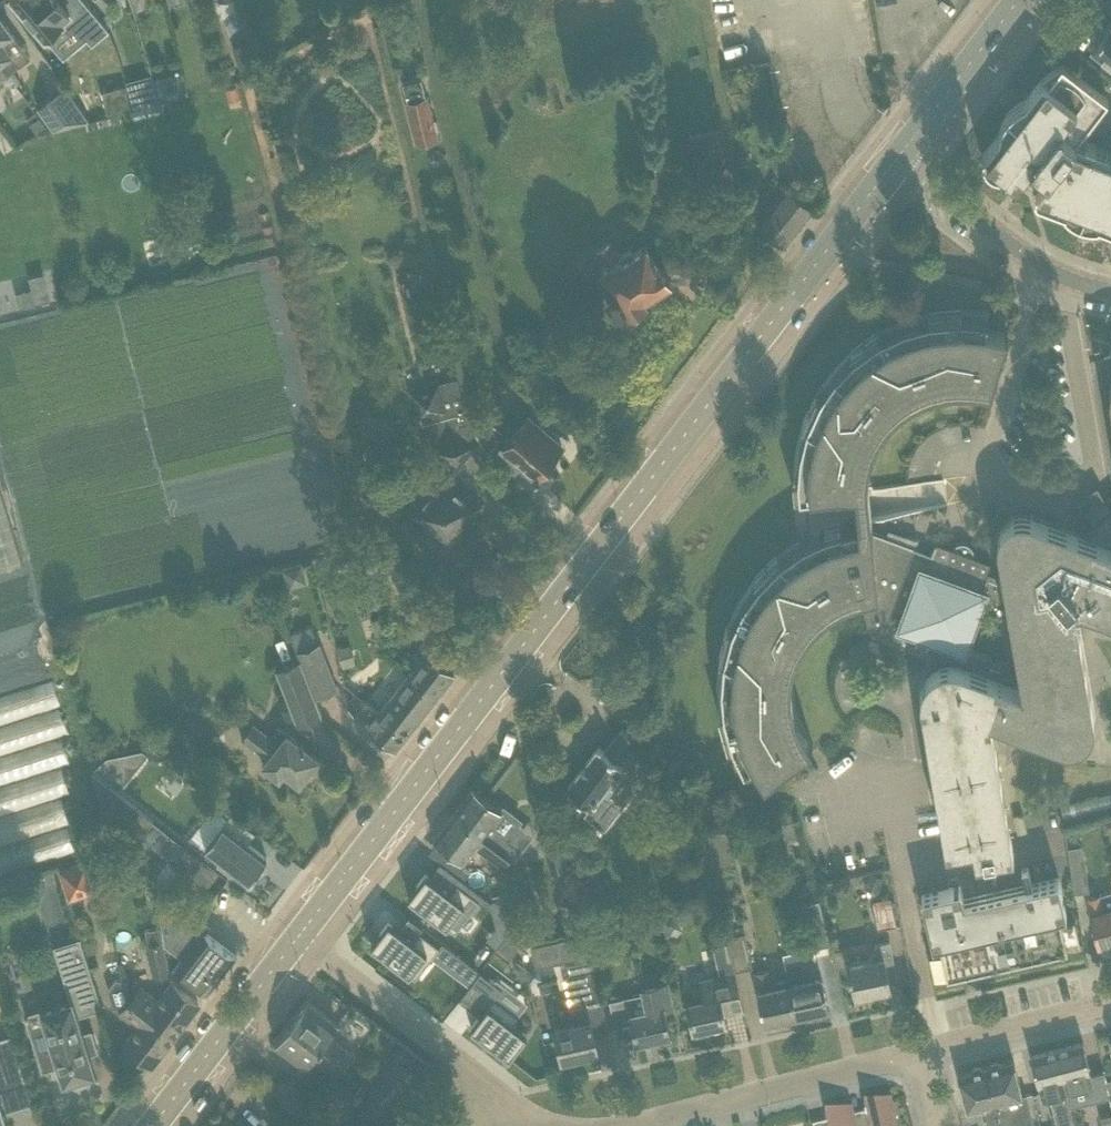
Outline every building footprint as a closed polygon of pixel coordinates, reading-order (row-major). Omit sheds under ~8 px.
[(45,37),(46,36),(51,43),(74,23),(92,44),(109,30),(84,0),(14,0),(45,37)] [(12,31),(0,15),(0,60),(9,72),(20,64),(7,46),(17,39),(12,32),(12,31)] [(1109,23),(1103,30),(1101,29),(1096,36),(1098,38),(1092,46),(1110,61),(1110,24),(1109,23)] [(689,56),(692,66),(703,63),(700,53),(689,56)] [(9,72),(0,60),(0,78),(9,72)] [(1077,103),(1094,116),(1108,97),(1062,62),(1058,65),(1053,67),(1049,70),(1046,73),(1042,77),(1042,76),(1025,98),(1019,101),(1014,105),(1009,110),(1005,115),(1002,121),(999,127),(998,133),(982,155),(982,159),(984,162),(986,166),(989,168),(993,171),(996,172),(1000,172),(1004,172),(1017,181),(1021,177),(1077,103)] [(422,80),(403,84),(416,135),(434,130),(422,80)] [(236,87),(226,89),(229,101),(239,99),(236,87)] [(92,120),(69,88),(40,108),(56,130),(92,120)] [(1036,189),(1078,137),(1094,116),(1077,103),(1021,177),(1036,189)] [(1086,140),(1078,137),(1036,189),(1035,190),(1035,191),(1034,193),(1035,194),(1035,195),(1036,197),(1038,198),(1064,208),(1064,209),(1068,214),(1073,217),(1079,220),(1085,222),(1092,223),(1098,222),(1099,221),(1110,226),(1110,149),(1086,140)] [(786,147),(768,158),(780,178),(798,167),(786,147)] [(784,243),(813,206),(786,184),(756,221),(784,243)] [(670,280),(658,261),(647,244),(633,252),(630,248),(620,255),(610,240),(596,248),(606,264),(600,268),(610,282),(603,287),(611,300),(606,303),(617,320),(633,309),(637,311),(642,307),(643,303),(647,300),(644,297),(670,280)] [(30,287),(14,291),(17,306),(48,299),(42,271),(27,274),(30,287)] [(434,299),(409,304),(414,329),(440,323),(434,299)] [(949,382),(955,382),(961,382),(967,382),(973,382),(979,383),(988,385),(987,388),(990,389),(1008,331),(987,326),(990,312),(961,309),(928,313),(902,320),(877,332),(850,351),(831,371),(815,394),(802,424),(795,450),(793,478),(795,494),(799,539),(777,555),(754,578),(739,601),(727,626),(719,657),(717,685),(719,713),(728,744),(739,771),(751,763),(764,779),(812,743),(811,740),(808,742),(806,739),(803,734),(800,729),(797,723),(795,718),(793,712),(792,709),(790,703),(789,696),(789,690),(789,686),(789,680),(789,675),(790,669),(791,663),(793,657),(793,654),(795,649),(798,644),(800,640),(801,637),(804,631),(808,626),(810,624),(814,619),(816,616),(819,614),(823,610),(828,606),(833,603),(839,600),(844,597),(850,594),(859,592),(871,635),(871,634),(881,639),(932,657),(933,655),(930,654),(935,641),(965,651),(986,594),(1007,602),(1003,577),(985,569),(988,563),(990,563),(991,561),(974,555),(974,554),(974,552),(973,550),(972,548),(972,547),(971,545),(969,544),(967,543),(965,542),(963,542),(961,542),(959,542),(958,543),(956,544),(954,545),(953,546),(935,540),(931,552),(915,546),(918,539),(906,534),(904,542),(873,530),(872,519),(868,486),(866,486),(865,482),(865,479),(866,473),(866,469),(866,463),(868,457),(869,450),(871,444),(874,438),(876,433),(878,430),(881,425),(884,420),(888,415),(892,411),(895,409),(899,404),(904,401),(909,397),(915,394),(920,391),(926,388),(932,386),(937,385),(943,383),(949,382)] [(473,444),(455,431),(455,430),(458,425),(469,422),(457,376),(409,388),(421,434),(438,446),(436,449),(452,461),(412,514),(449,543),(478,505),(446,480),(473,444)] [(486,417),(474,431),(488,451),(496,441),(514,457),(516,455),(536,473),(566,438),(553,428),(550,432),(533,418),(528,414),(509,436),(502,430),(487,416),(486,417)] [(23,562),(0,490),(0,569),(23,562)] [(1078,623),(1082,621),(1086,619),(1089,616),(1092,613),(1094,609),(1110,615),(1110,509),(1109,511),(1097,497),(1087,505),(1099,519),(1095,524),(1092,529),(1089,535),(1088,536),(1030,515),(1025,514),(1021,513),(1016,514),(1012,515),(1008,518),(1004,521),(1001,524),(999,528),(997,533),(997,538),(997,542),(1003,577),(1007,602),(1022,686),(1002,679),(990,713),(990,715),(1061,741),(1064,742),(1067,743),(1070,743),(1073,742),(1077,742),(1081,740),(1085,737),(1089,733),(1091,729),(1093,724),(1094,719),(1093,714),(1078,623)] [(373,618),(377,637),(387,635),(382,616),(373,618)] [(415,665),(408,674),(436,697),(453,674),(446,669),(454,659),(462,648),(448,637),(442,632),(435,627),(426,639),(415,653),(421,658),(415,665)] [(336,688),(319,642),(316,643),(312,633),(296,640),(317,696),(336,688)] [(321,714),(300,659),(276,669),(297,723),(321,714)] [(1013,849),(991,716),(990,715),(990,713),(1002,679),(962,664),(956,663),(953,663),(951,663),(945,664),(940,666),(937,668),(934,670),(933,671),(930,673),(928,676),(927,677),(925,680),(924,682),(923,684),(922,687),(921,690),(921,694),(921,697),(921,699),(921,702),(922,705),(946,845),(973,840),(975,855),(1013,849)] [(408,674),(379,712),(407,734),(436,697),(408,674)] [(351,698),(346,704),(353,716),(364,725),(378,735),(395,749),(407,734),(379,712),(379,711),(366,700),(355,692),(351,698)] [(319,757),(301,743),(287,732),(278,743),(256,726),(245,740),(271,760),(266,766),(279,776),(284,770),(299,782),(319,757)] [(599,746),(567,787),(585,801),(591,805),(599,794),(617,808),(650,767),(628,750),(636,739),(622,728),(605,751),(599,746)] [(97,770),(97,771),(120,789),(133,773),(148,754),(142,749),(114,755),(114,756),(98,770),(97,770)] [(179,840),(94,772),(92,773),(112,848),(137,840),(144,851),(150,843),(167,856),(179,840)] [(472,787),(453,813),(510,857),(518,846),(506,837),(520,819),(503,806),(501,809),(490,801),(472,787)] [(228,817),(205,846),(220,858),(216,863),(231,875),(235,870),(249,880),(267,857),(247,842),(242,838),(250,828),(231,813),(228,817)] [(453,813),(433,838),(463,861),(475,846),(502,867),(510,857),(453,813)] [(569,867),(558,825),(541,830),(551,871),(569,867)] [(1089,890),(1083,852),(1068,855),(1074,893),(1089,890)] [(88,860),(62,868),(68,887),(94,879),(88,860)] [(1067,948),(1059,913),(1066,912),(1058,878),(1032,884),(1028,867),(1022,869),(1025,885),(964,899),(960,885),(921,894),(932,943),(939,941),(947,975),(971,970),(970,963),(976,961),(978,968),(1067,948)] [(426,873),(408,896),(422,906),(419,910),(434,922),(437,918),(455,932),(479,901),(457,883),(450,892),(429,876),(426,873)] [(504,893),(499,875),(486,879),(492,897),(504,893)] [(190,979),(207,992),(235,955),(205,932),(210,925),(166,891),(157,902),(164,941),(183,956),(174,968),(190,979)] [(1087,897),(1091,913),(1089,913),(1097,944),(1110,940),(1110,891),(1087,897)] [(490,900),(490,901),(492,902),(494,912),(496,918),(497,924),(498,926),(499,926),(498,925),(512,922),(505,895),(490,900)] [(872,900),(877,928),(894,925),(889,897),(872,900)] [(829,942),(818,899),(801,904),(812,947),(829,942)] [(662,915),(656,926),(665,930),(666,935),(675,934),(680,928),(675,919),(671,920),(662,915)] [(389,921),(371,944),(394,962),(392,965),(407,977),(410,974),(415,978),(432,956),(440,946),(439,946),(420,931),(413,940),(399,929),(389,921)] [(513,926),(498,946),(510,956),(518,946),(513,926)] [(169,973),(164,950),(158,927),(145,930),(148,944),(146,944),(154,977),(169,973)] [(752,967),(748,950),(745,932),(727,936),(735,971),(752,967)] [(589,953),(585,933),(562,938),(531,945),(535,965),(589,953)] [(893,961),(891,950),(889,940),(874,943),(877,957),(849,963),(846,947),(832,950),(836,966),(849,963),(851,972),(849,972),(850,976),(851,975),(856,994),(890,986),(885,963),(893,961)] [(743,1009),(735,971),(734,971),(728,941),(713,945),(719,975),(702,978),(706,997),(687,1001),(688,1007),(693,1029),(726,1022),(724,1013),(742,1009),(744,1018),(745,1018),(743,1009)] [(94,982),(84,950),(58,958),(68,991),(94,982)] [(817,958),(803,961),(801,954),(784,957),(788,979),(796,1014),(800,1014),(801,1017),(813,1015),(812,1011),(829,1007),(822,975),(820,975),(817,958)] [(575,1023),(555,1027),(562,1057),(597,1050),(592,1028),(591,1020),(590,1020),(586,1002),(584,1002),(584,998),(599,994),(597,988),(593,971),(591,960),(578,962),(567,965),(569,975),(564,976),(570,1005),(571,1005),(575,1023)] [(796,1014),(788,979),(771,982),(767,968),(754,971),(757,989),(756,989),(759,1000),(764,1021),(796,1014)] [(469,985),(461,996),(462,997),(482,1012),(479,1016),(471,1027),(493,1044),(490,1048),(506,1060),(527,1034),(513,1023),(519,1016),(518,1015),(495,997),(502,988),(494,981),(480,971),(469,985)] [(149,1013),(131,999),(126,980),(116,978),(108,989),(114,1009),(122,1011),(121,1012),(139,1025),(126,1043),(152,1063),(180,1027),(165,1016),(157,1026),(145,1017),(149,1013)] [(530,983),(534,1001),(556,996),(552,978),(530,983)] [(622,997),(610,999),(612,1009),(611,1009),(612,1014),(617,1036),(634,1032),(636,1041),(670,1034),(665,1012),(665,1009),(674,1007),(669,981),(659,983),(655,984),(642,986),(643,992),(637,993),(630,1005),(624,1006),(622,997)] [(198,1002),(180,989),(171,982),(158,1000),(140,987),(131,999),(149,1013),(145,1017),(157,1026),(165,1016),(180,1027),(198,1002)] [(98,1050),(93,1035),(91,1029),(82,1031),(72,999),(41,1008),(50,1039),(36,1044),(35,1039),(33,1040),(42,1070),(58,1064),(64,1081),(94,1071),(89,1053),(98,1050)] [(308,1001),(291,1022),(347,1064),(354,1055),(328,1035),(337,1024),(308,1001)] [(347,1064),(291,1022),(275,1043),(305,1066),(314,1054),(339,1074),(347,1064)] [(11,1034),(0,1037),(0,1089),(26,1081),(11,1034)] [(1094,1084),(1090,1072),(1083,1042),(1057,1048),(1066,1085),(1065,1086),(1070,1106),(1081,1103),(1077,1088),(1094,1084)] [(1057,1048),(1031,1055),(1042,1098),(1050,1096),(1058,1125),(1075,1125),(1070,1106),(1065,1086),(1066,1085),(1057,1048)] [(1025,1094),(1023,1095),(1019,1081),(1013,1060),(1000,1063),(997,1061),(992,1062),(990,1066),(986,1067),(1001,1125),(1016,1125),(1015,1123),(1032,1119),(1025,1094)] [(986,1067),(982,1068),(978,1066),(973,1067),(972,1070),(958,1074),(963,1095),(967,1111),(981,1107),(986,1125),(1001,1125),(986,1067)] [(351,1119),(360,1125),(372,1125),(408,1082),(391,1069),(351,1119)] [(286,1115),(301,1111),(291,1077),(276,1081),(286,1115)] [(890,1104),(886,1105),(885,1101),(871,1104),(872,1108),(864,1110),(866,1118),(853,1121),(852,1121),(853,1125),(895,1125),(894,1121),(898,1120),(895,1107),(891,1108),(890,1104)] [(9,1125),(7,1125),(0,1102),(0,1125),(9,1125)] [(852,1121),(853,1121),(851,1113),(847,1114),(846,1110),(833,1113),(833,1117),(825,1119),(827,1125),(853,1125),(852,1121)] [(1101,1116),(1103,1125),(1110,1125),(1110,1114),(1101,1116)]
